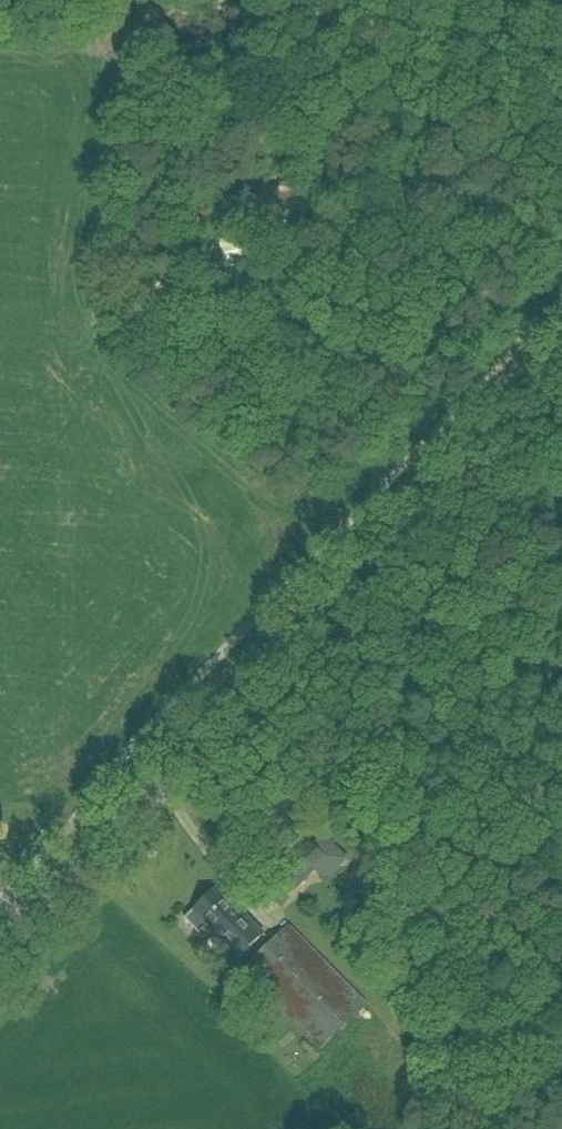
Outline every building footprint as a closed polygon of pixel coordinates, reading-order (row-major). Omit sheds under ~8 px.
[(315,869),(341,844),(330,834),(304,859),(302,861),(307,867),(310,865),(315,869)] [(295,891),(311,874),(288,852),(272,869),(295,891)] [(238,957),(263,933),(235,906),(233,907),(216,890),(193,912),(238,957)] [(289,927),(244,971),(321,1049),(365,1005),(289,927)]
